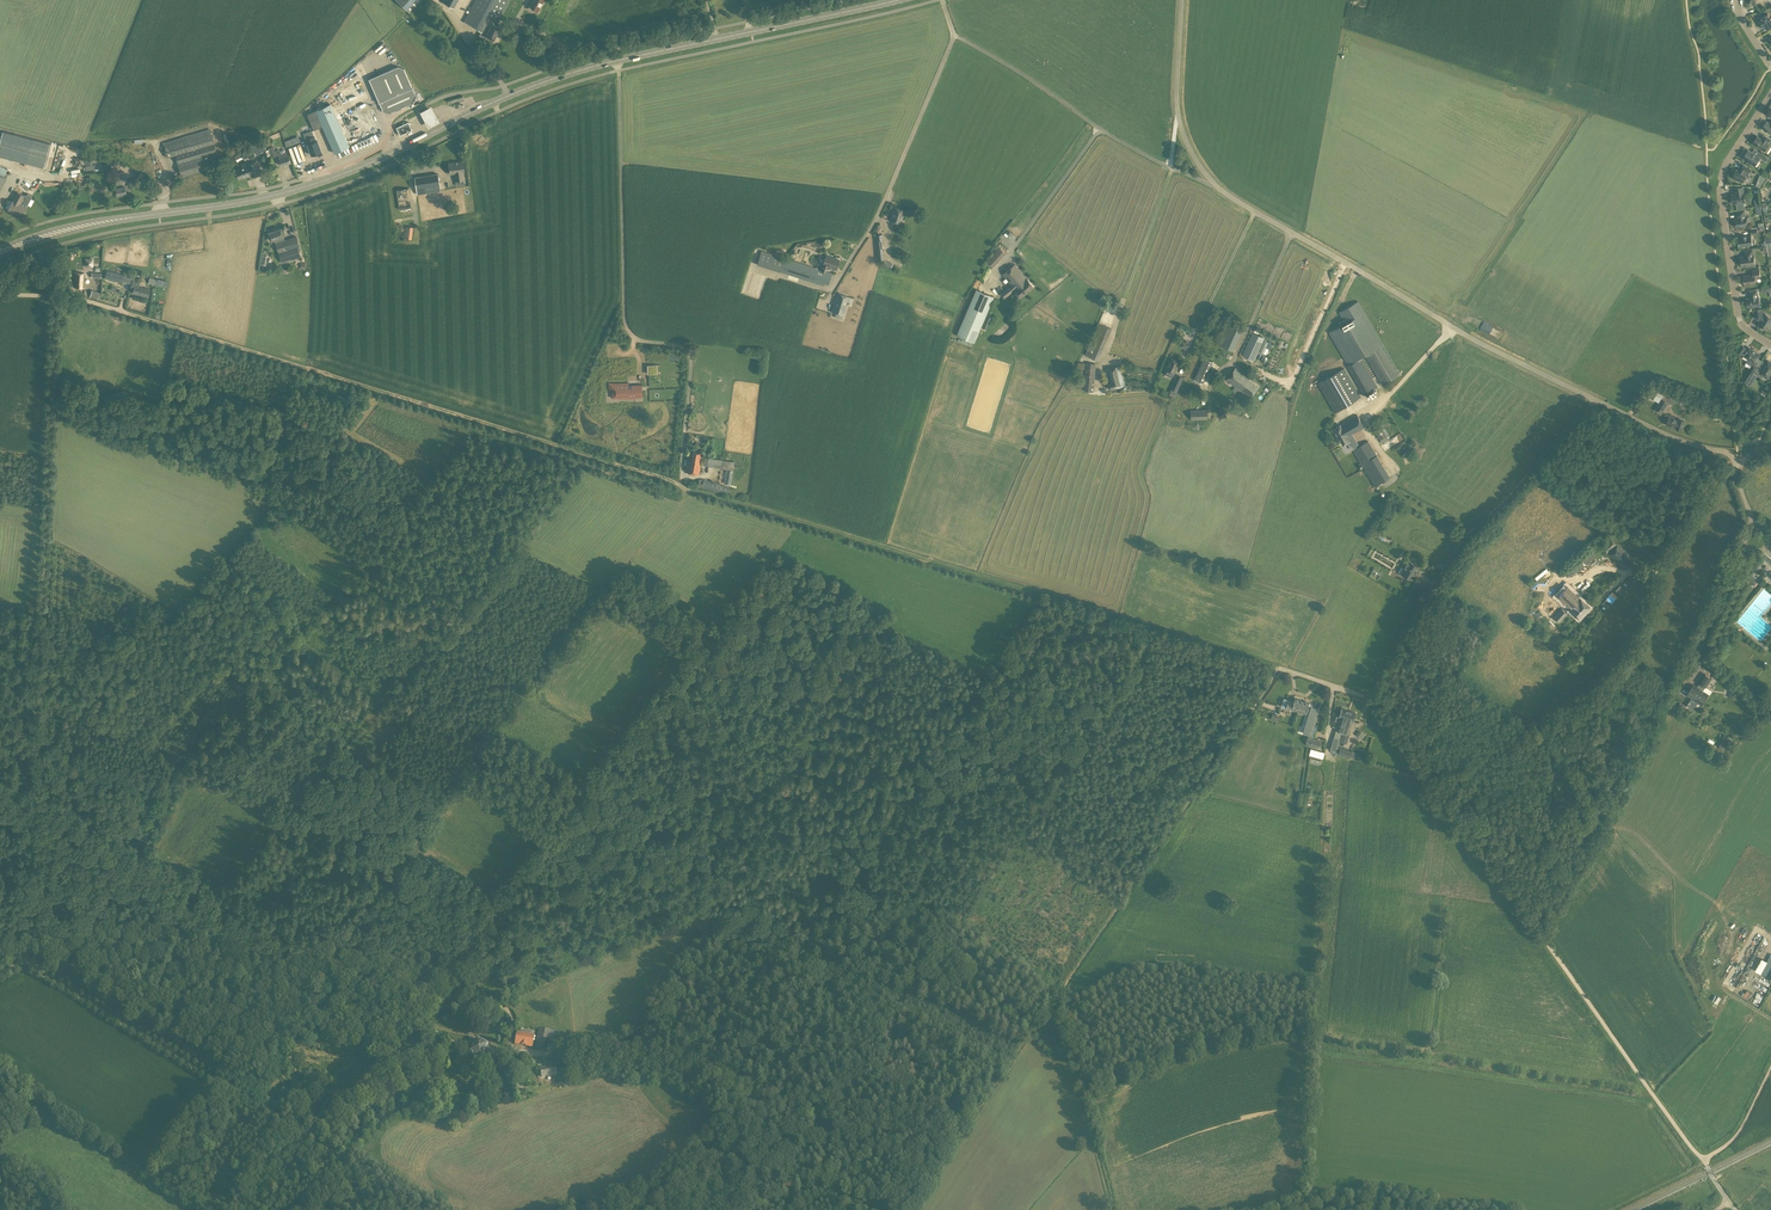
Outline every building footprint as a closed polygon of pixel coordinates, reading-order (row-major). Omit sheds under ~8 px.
[(420,0),(396,0),(409,12),(420,0)] [(482,32),(487,34),(486,35),(494,40),(500,28),(492,23),(488,20),(490,17),(499,22),(510,0),(475,0),(464,21),(482,32)] [(529,6),(538,11),(542,2),(543,0),(532,0),(529,6)] [(1765,29),(1770,25),(1770,17),(1768,13),(1761,18),(1764,22),(1761,23),(1765,29)] [(404,69),(398,66),(369,79),(382,110),(390,113),(412,103),(416,96),(404,69)] [(378,133),(356,82),(340,89),(362,140),(378,133)] [(330,104),(307,114),(314,130),(322,126),(334,152),(349,146),(338,120),(348,115),(346,111),(335,115),(330,104)] [(419,111),(427,127),(438,121),(430,106),(419,111)] [(1762,128),(1767,131),(1767,133),(1769,134),(1770,133),(1770,134),(1770,121),(1770,123),(1767,121),(1762,128)] [(400,135),(412,129),(408,122),(396,127),(400,135)] [(182,176),(210,168),(208,160),(218,157),(210,129),(163,143),(167,157),(176,155),(182,176)] [(0,142),(0,156),(44,167),(50,143),(3,131),(0,142)] [(321,151),(317,141),(316,141),(314,135),(313,136),(312,131),(304,134),(306,138),(305,138),(308,144),(311,154),(321,151)] [(1765,135),(1762,139),(1757,136),(1753,143),(1768,153),(1770,149),(1770,146),(1770,139),(1765,135)] [(291,162),(288,155),(287,156),(286,152),(281,153),(279,149),(275,151),(270,137),(265,139),(272,158),(277,156),(277,155),(278,155),(279,158),(282,165),(291,162)] [(251,146),(251,147),(241,152),(235,156),(238,163),(245,159),(246,161),(266,149),(261,141),(251,146)] [(1743,158),(1755,166),(1760,158),(1766,162),(1769,158),(1760,152),(1757,156),(1748,150),(1743,158)] [(251,160),(246,162),(251,174),(252,176),(260,173),(255,161),(252,162),(251,160)] [(239,178),(251,174),(246,162),(242,164),(243,166),(235,169),(239,178)] [(449,164),(450,174),(454,173),(455,181),(464,180),(463,172),(464,171),(462,162),(449,164)] [(1752,170),(1743,164),(1739,170),(1736,169),(1733,177),(1743,182),(1745,175),(1749,177),(1752,170)] [(117,194),(126,193),(124,181),(126,181),(124,171),(115,173),(116,182),(115,182),(116,188),(117,194)] [(441,191),(438,173),(423,175),(414,177),(417,194),(441,191)] [(1735,188),(1736,194),(1731,194),(1733,203),(1736,203),(1737,208),(1745,207),(1744,202),(1746,201),(1744,192),(1743,187),(1735,188)] [(400,213),(412,211),(409,188),(396,190),(400,213)] [(18,192),(13,201),(13,200),(8,209),(21,216),(26,207),(25,207),(26,205),(27,206),(32,196),(28,193),(27,195),(25,194),(24,195),(18,192)] [(889,220),(900,224),(904,211),(893,207),(889,220)] [(1748,225),(1747,217),(1745,217),(1744,210),(1737,211),(1738,218),(1735,218),(1736,227),(1748,225)] [(403,238),(411,239),(413,227),(405,226),(403,238)] [(270,237),(274,236),(275,239),(274,239),(279,253),(280,253),(281,255),(280,256),(282,261),(293,258),(291,249),(293,248),(289,238),(284,240),(283,236),(281,228),(276,230),(276,229),(272,230),(272,231),(268,232),(270,237)] [(875,235),(878,261),(884,260),(883,252),(882,240),(883,240),(882,234),(875,235)] [(1737,237),(1739,247),(1753,245),(1751,235),(1737,237)] [(1006,253),(999,246),(986,260),(994,267),(1006,253)] [(1755,264),(1754,254),(1753,255),(1752,249),(1744,250),(1744,256),(1740,256),(1742,266),(1755,264)] [(839,260),(826,255),(823,264),(822,270),(785,258),(784,258),(762,250),(757,263),(780,271),(827,287),(832,273),(826,271),(827,266),(836,269),(839,260)] [(84,272),(84,265),(93,265),(93,257),(86,257),(85,263),(78,262),(78,271),(84,272)] [(884,260),(882,265),(890,269),(890,268),(891,269),(892,266),(891,265),(892,264),(884,260)] [(1021,297),(1034,286),(1028,279),(1015,264),(1003,274),(1010,284),(1001,292),(1006,298),(1015,290),(1021,297)] [(1755,279),(1756,277),(1760,277),(1759,269),(1752,270),(1753,274),(1743,276),(1744,285),(1756,283),(1755,279)] [(123,276),(124,274),(107,270),(105,279),(122,283),(122,281),(130,283),(131,278),(123,276)] [(84,287),(85,274),(75,273),(74,286),(84,287)] [(148,296),(150,289),(138,287),(139,283),(132,281),(130,287),(134,288),(133,292),(148,296)] [(994,296),(977,289),(957,334),(975,342),(994,296)] [(100,293),(92,290),(90,297),(98,300),(100,293)] [(1760,305),(1759,297),(1758,297),(1757,290),(1749,291),(1750,298),(1746,298),(1747,307),(1760,305)] [(845,304),(848,297),(838,294),(836,301),(834,301),(831,311),(844,315),(847,305),(845,304)] [(1382,383),(1400,373),(1382,343),(1356,298),(1338,309),(1346,322),(1329,332),(1365,394),(1378,386),(1361,358),(1366,355),(1382,383)] [(1765,313),(1764,315),(1758,310),(1754,316),(1760,321),(1758,324),(1766,329),(1768,325),(1769,326),(1770,323),(1770,317),(1765,313)] [(1243,328),(1228,322),(1218,343),(1233,350),(1243,328)] [(1098,323),(1085,354),(1099,360),(1112,328),(1098,323)] [(1265,337),(1253,332),(1242,355),(1254,360),(1265,337)] [(1749,348),(1748,350),(1743,347),(1739,353),(1754,362),(1742,380),(1746,383),(1753,372),(1753,373),(1761,361),(1758,358),(1758,357),(1758,356),(1759,354),(1749,348)] [(1194,379),(1203,383),(1213,361),(1204,357),(1194,379)] [(1166,369),(1174,373),(1180,361),(1171,358),(1166,369)] [(1761,361),(1753,373),(1761,378),(1763,375),(1768,378),(1768,377),(1770,378),(1770,377),(1770,362),(1768,360),(1765,363),(1761,361)] [(1086,362),(1084,379),(1086,380),(1086,386),(1085,391),(1094,391),(1096,363),(1086,362)] [(1109,388),(1124,385),(1122,380),(1119,366),(1106,369),(1109,383),(1108,383),(1109,388)] [(1251,396),(1258,386),(1249,379),(1250,377),(1236,367),(1226,380),(1240,390),(1242,389),(1251,396)] [(1361,396),(1344,368),(1317,383),(1334,412),(1361,396)] [(1171,389),(1177,391),(1183,377),(1177,374),(1171,389)] [(1069,390),(1086,386),(1084,377),(1067,381),(1069,390)] [(628,399),(635,398),(635,397),(642,397),(642,384),(637,384),(631,385),(628,385),(628,382),(608,382),(608,390),(611,390),(612,397),(620,397),(620,395),(628,395),(628,399)] [(1769,391),(1764,387),(1761,392),(1766,395),(1769,391)] [(1663,395),(1658,403),(1654,409),(1661,413),(1669,399),(1663,395)] [(1709,408),(1706,413),(1714,416),(1716,411),(1709,408)] [(1191,410),(1191,419),(1208,419),(1207,409),(1191,410)] [(1343,444),(1349,441),(1354,449),(1353,449),(1375,486),(1390,477),(1368,440),(1359,446),(1352,434),(1364,427),(1357,414),(1334,428),(1343,444)] [(1665,425),(1675,428),(1681,429),(1684,421),(1678,419),(1678,418),(1669,415),(1665,425)] [(1381,422),(1372,428),(1380,440),(1389,434),(1381,422)] [(1389,440),(1387,436),(1380,440),(1383,444),(1389,440)] [(699,475),(701,462),(700,462),(701,453),(691,451),(689,460),(688,460),(685,472),(699,475)] [(730,484),(734,462),(722,460),(722,456),(719,455),(718,459),(712,458),(705,457),(704,465),(725,468),(724,483),(730,484)] [(699,479),(697,486),(727,495),(729,487),(703,479),(703,480),(699,479)] [(1606,554),(1624,570),(1635,559),(1617,543),(1609,536),(1599,546),(1601,548),(1607,554),(1606,554)] [(1591,547),(1582,555),(1588,562),(1597,554),(1591,547)] [(1765,554),(1758,562),(1761,564),(1765,559),(1769,563),(1770,560),(1770,558),(1765,554)] [(1409,560),(1404,568),(1401,567),(1398,571),(1412,579),(1420,566),(1409,560)] [(1754,586),(1759,579),(1754,575),(1750,579),(1752,580),(1750,583),(1754,586)] [(1418,588),(1422,581),(1417,578),(1413,585),(1418,588)] [(1579,618),(1590,606),(1581,598),(1566,584),(1555,597),(1570,610),(1579,618)] [(1563,606),(1553,617),(1554,617),(1552,620),(1556,624),(1559,622),(1569,612),(1563,606)] [(1700,683),(1699,684),(1704,687),(1705,686),(1705,687),(1711,678),(1705,674),(1700,683)] [(1708,694),(1702,690),(1704,687),(1699,684),(1697,687),(1693,684),(1689,690),(1687,694),(1688,695),(1684,703),(1690,707),(1695,700),(1702,704),(1704,700),(1708,694)] [(1679,691),(1676,697),(1682,701),(1686,696),(1679,691)] [(1737,694),(1734,691),(1729,693),(1729,697),(1732,700),(1737,699),(1737,694)] [(1284,698),(1281,706),(1286,707),(1291,709),(1292,709),(1292,708),(1299,711),(1302,700),(1295,698),(1294,702),(1288,700),(1284,698)] [(1302,700),(1299,711),(1305,713),(1306,713),(1306,711),(1310,712),(1304,729),(1312,732),(1311,735),(1309,735),(1309,737),(1313,738),(1317,724),(1314,723),(1318,710),(1311,707),(1311,708),(1307,708),(1309,702),(1302,700)] [(1340,717),(1333,740),(1339,741),(1342,732),(1349,711),(1342,708),(1339,717),(1340,717)] [(1356,713),(1349,711),(1342,732),(1343,732),(1340,742),(1346,744),(1352,721),(1353,721),(1356,713)] [(1362,739),(1365,735),(1359,730),(1355,734),(1362,739)] [(1718,746),(1723,751),(1732,740),(1728,736),(1718,746)] [(1308,737),(1306,743),(1319,747),(1321,741),(1313,738),(1309,737),(1308,737)] [(1309,753),(1324,757),(1325,752),(1311,748),(1309,753)] [(1762,958),(1755,970),(1761,973),(1767,961),(1762,958)] [(1749,998),(1752,992),(1747,989),(1744,996),(1749,998)] [(1758,993),(1754,1000),(1760,1003),(1764,995),(1758,993)] [(550,1031),(539,1028),(536,1048),(547,1050),(550,1031)] [(532,1047),(534,1036),(517,1033),(515,1044),(532,1047)] [(479,1061),(480,1059),(482,1056),(491,1061),(498,1050),(488,1045),(477,1039),(469,1053),(474,1056),(473,1058),(479,1061)] [(557,1074),(555,1065),(540,1068),(541,1077),(557,1074)] [(590,1074),(590,1065),(575,1065),(575,1073),(590,1074)]
